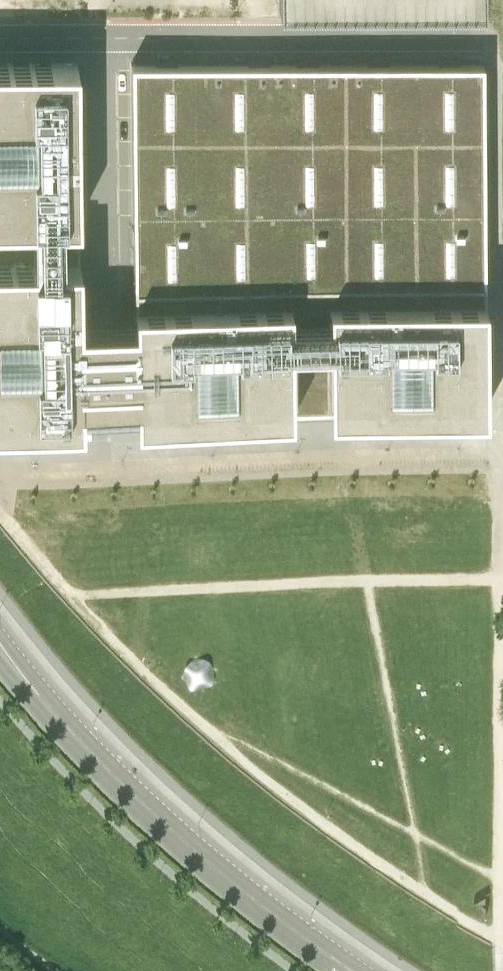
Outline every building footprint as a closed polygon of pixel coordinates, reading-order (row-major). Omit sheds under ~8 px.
[(0,65),(0,415),(79,414),(80,399),(134,398),(134,414),(290,413),(329,413),(485,411),(484,298),(482,61),(131,63),(133,301),(133,318),(79,318),(78,260),(78,219),(77,64),(0,65)]
